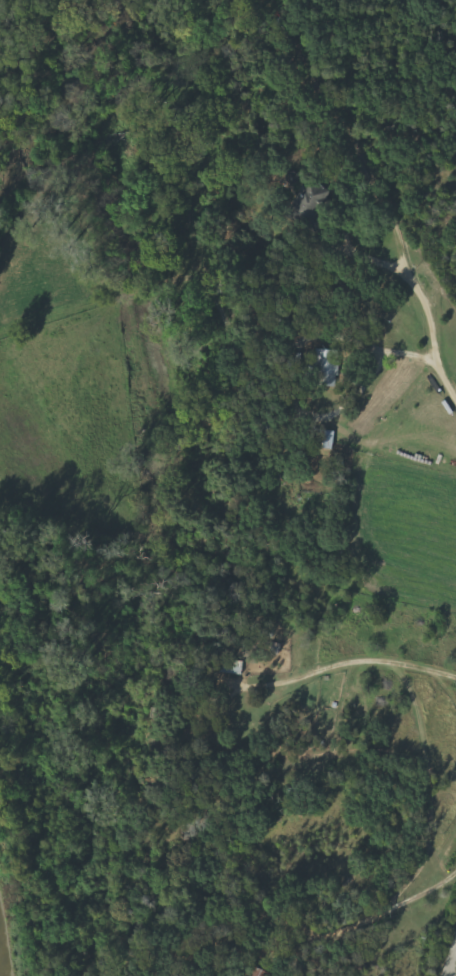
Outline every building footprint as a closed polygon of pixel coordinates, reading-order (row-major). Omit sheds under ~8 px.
[(221,672),(243,675),(245,662),(223,659),(221,672)]
